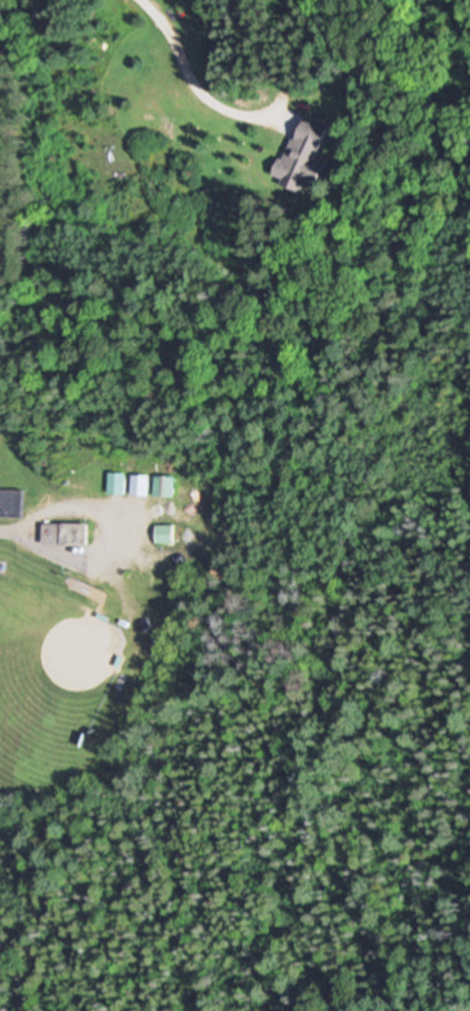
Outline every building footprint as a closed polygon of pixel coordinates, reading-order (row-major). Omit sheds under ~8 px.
[(331,123),(301,114),(280,181),(307,190),(311,179),(323,183),(329,163),(319,159),(331,123)] [(109,494),(125,494),(125,472),(109,472),(109,494)] [(150,495),(150,474),(131,474),(131,495),(150,495)] [(155,496),(176,497),(176,475),(155,475),(155,496)] [(88,523),(44,523),(44,544),(88,544),(88,523)] [(175,543),(175,525),(158,525),(158,543),(175,543)]
